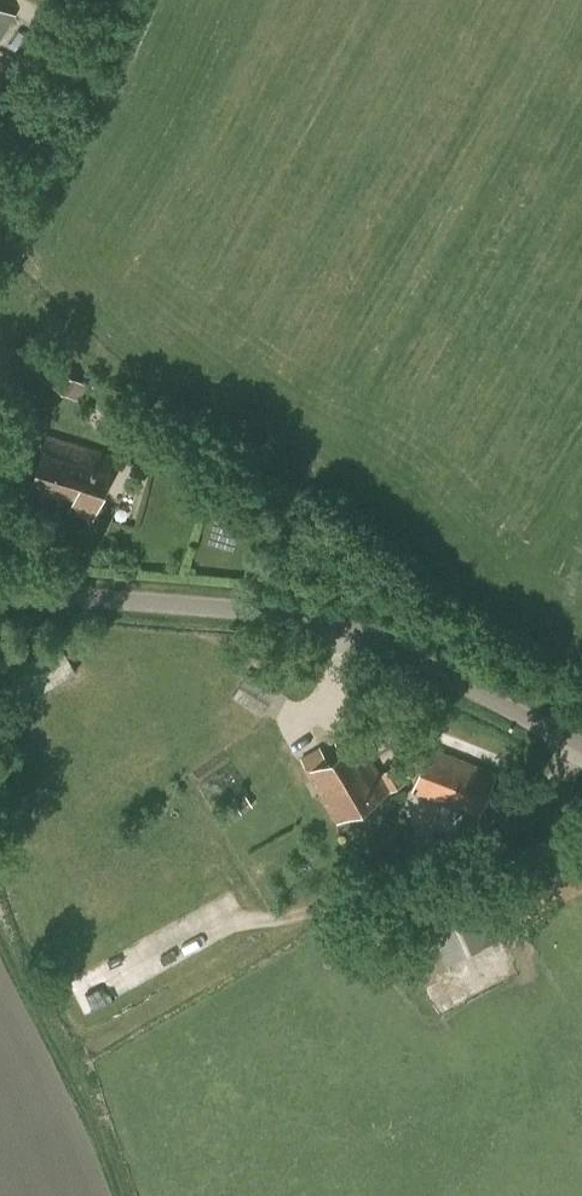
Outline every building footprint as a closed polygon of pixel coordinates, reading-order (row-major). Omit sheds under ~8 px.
[(15,14),(0,5),(0,39),(15,14)] [(0,346),(0,397),(26,392),(18,344),(0,346)] [(46,380),(78,400),(88,384),(56,365),(46,380)] [(69,506),(68,510),(95,519),(116,456),(46,433),(27,493),(69,506)] [(0,689),(0,715),(76,671),(64,651),(0,689)] [(232,695),(262,713),(276,690),(246,672),(232,695)] [(341,751),(324,762),(316,749),(301,759),(339,820),(404,780),(393,763),(378,772),(352,728),(334,739),(341,751)] [(410,790),(478,816),(497,771),(430,743),(410,790)] [(412,893),(446,964),(522,927),(488,856),(412,893)]
